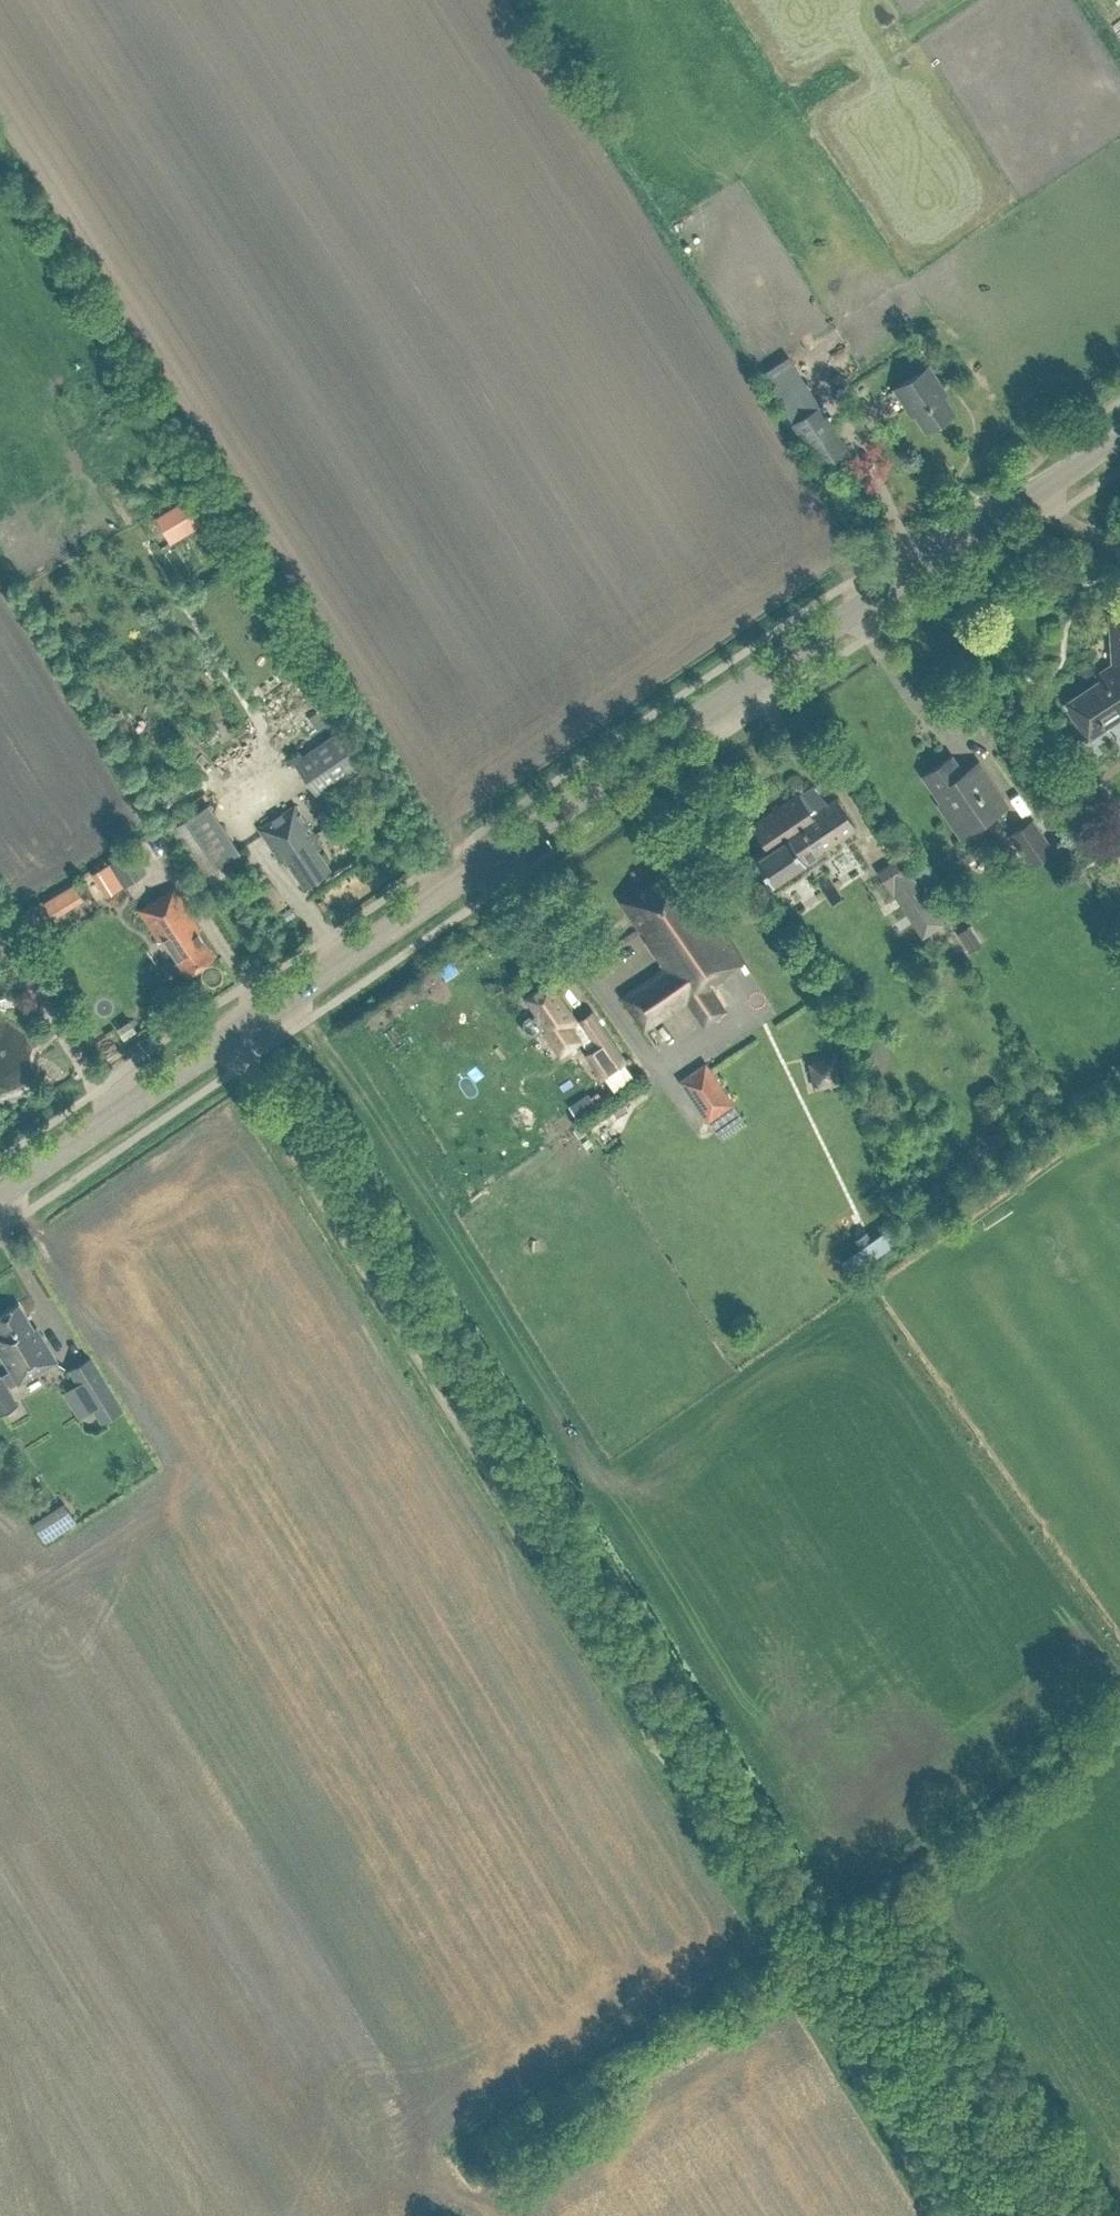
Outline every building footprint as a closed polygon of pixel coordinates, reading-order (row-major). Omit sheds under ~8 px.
[(927,364),(893,387),(911,414),(914,412),(925,430),(954,410),(938,386),(941,384),(927,364)] [(849,452),(818,403),(798,371),(769,390),(821,470),(849,452)] [(160,507),(176,532),(202,515),(186,490),(160,507)] [(1096,673),(1100,678),(1064,702),(1087,736),(1119,714),(1119,612),(1109,613),(1112,662),(1096,673)] [(316,728),(327,721),(319,708),(308,715),(316,728)] [(315,795),(326,788),(364,762),(341,727),(292,760),(315,795)] [(950,755),(922,773),(940,800),(937,801),(960,834),(966,830),(962,825),(989,808),(992,812),(1005,803),(977,761),(961,771),(950,755)] [(811,784),(797,794),(752,823),(769,849),(754,859),(770,883),(819,850),(822,853),(838,843),(835,839),(854,827),(835,797),(824,804),(811,784)] [(320,844),(294,804),(259,827),(278,856),(283,853),(303,884),(329,867),(316,846),(320,844)] [(167,829),(198,876),(223,860),(192,813),(167,829)] [(1007,833),(1023,856),(1029,865),(1053,849),(1031,817),(1007,833)] [(323,830),(329,838),(338,833),(333,823),(323,830)] [(121,883),(144,869),(131,847),(108,861),(121,883)] [(942,922),(916,883),(917,882),(899,856),(875,870),(919,937),(942,922)] [(912,871),(928,896),(943,886),(927,861),(912,871)] [(196,882),(207,898),(234,881),(223,864),(196,882)] [(701,899),(678,866),(648,885),(639,886),(620,899),(639,927),(638,927),(664,965),(621,995),(643,1027),(686,997),(703,1022),(723,1008),(708,986),(725,974),(724,972),(742,959),(710,913),(712,912),(703,897),(701,899)] [(142,890),(134,878),(122,886),(130,898),(142,890)] [(93,907),(112,895),(103,880),(84,891),(93,907)] [(186,973),(214,954),(198,930),(202,927),(174,884),(138,908),(159,939),(162,936),(186,973)] [(43,911),(58,936),(93,915),(77,890),(43,911)] [(955,933),(967,952),(978,945),(966,926),(955,933)] [(523,1021),(521,1027),(525,1033),(532,1034),(546,1025),(547,1027),(543,1029),(560,1053),(578,1040),(586,1051),(582,1053),(598,1077),(625,1059),(591,1010),(575,1020),(548,980),(525,996),(523,998),(534,1014),(523,1021)] [(83,1021),(73,1026),(85,1050),(96,1044),(83,1021)] [(706,1121),(732,1102),(704,1060),(677,1079),(706,1121)] [(636,1062),(610,1081),(621,1096),(647,1077),(636,1062)] [(567,1106),(576,1119),(595,1106),(586,1093),(567,1106)] [(445,1195),(452,1207),(467,1198),(460,1186),(445,1195)] [(849,1272),(900,1235),(891,1222),(839,1258),(849,1272)] [(55,1358),(36,1326),(33,1328),(18,1303),(0,1314),(0,1352),(10,1369),(0,1375),(0,1410),(2,1413),(17,1404),(7,1387),(55,1358)] [(121,1409),(89,1356),(67,1370),(99,1423),(121,1409)] [(43,1515),(33,1521),(45,1540),(54,1534),(74,1523),(77,1521),(65,1502),(62,1503),(43,1515)]
